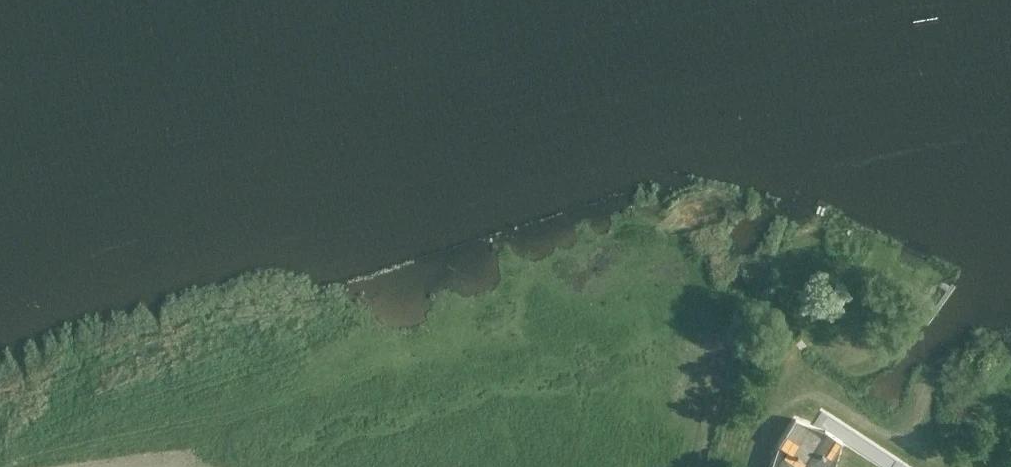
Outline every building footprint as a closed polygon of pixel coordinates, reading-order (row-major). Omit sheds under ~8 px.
[(843,440),(826,429),(822,435),(796,418),(780,443),(788,449),(776,466),(826,466),(843,440)]
